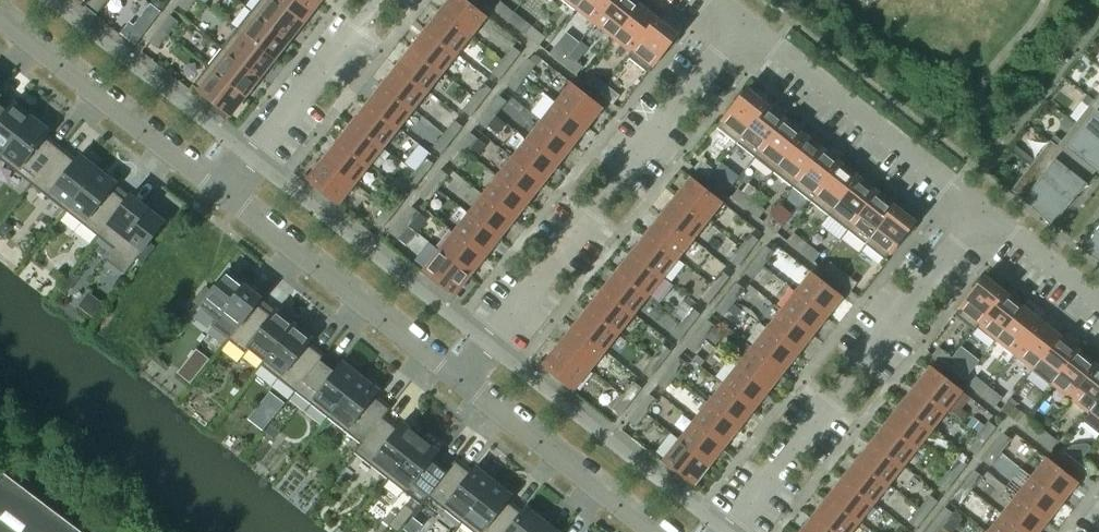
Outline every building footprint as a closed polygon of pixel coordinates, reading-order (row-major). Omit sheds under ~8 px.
[(109,0),(75,0),(96,16),(109,0)] [(195,0),(182,0),(178,5),(186,12),(195,0)] [(276,0),(260,0),(251,11),(288,41),(303,22),(276,0)] [(314,0),(276,0),(303,22),(318,3),(314,0)] [(465,0),(448,0),(439,12),(471,37),(487,17),(465,0)] [(583,0),(566,0),(576,8),(583,0)] [(613,0),(583,0),(576,8),(595,23),(613,0)] [(639,5),(632,0),(613,0),(595,23),(613,38),(639,5)] [(513,12),(500,2),(493,10),(507,21),(513,12)] [(628,57),(657,20),(639,5),(613,38),(631,51),(627,56),(628,57)] [(288,41),(251,11),(237,30),(274,59),(288,41)] [(471,37),(439,12),(425,30),(456,55),(471,37)] [(527,23),(513,12),(507,21),(520,31),(527,23)] [(167,35),(178,22),(170,16),(159,29),(167,35)] [(670,48),(677,40),(674,38),(677,35),(657,20),(628,57),(647,73),(668,46),(670,48)] [(545,38),(532,27),(525,35),(539,46),(545,38)] [(157,49),(167,35),(159,29),(149,42),(157,49)] [(274,59),(237,30),(222,48),(259,78),(274,59)] [(456,55),(425,30),(410,49),(442,74),(456,55)] [(569,56),(555,46),(549,54),(562,65),(569,56)] [(509,67),(520,54),(512,47),(501,61),(509,67)] [(259,78),(222,48),(207,67),(245,96),(259,78)] [(442,74),(410,49),(395,67),(427,92),(442,74)] [(582,67),(569,56),(562,65),(576,75),(582,67)] [(525,79),(535,66),(527,59),(517,73),(525,79)] [(499,80),(509,67),(501,61),(491,74),(499,80)] [(245,96),(207,67),(193,85),(192,86),(216,105),(213,109),(225,118),(228,114),(229,116),(245,96)] [(427,92),(395,67),(381,86),(413,111),(427,92)] [(514,92),(525,79),(517,73),(506,86),(514,92)] [(606,85),(592,75),(586,83),(599,94),(606,85)] [(603,108),(571,83),(555,103),(587,128),(603,108)] [(480,104),(491,91),(483,84),(472,98),(480,104)] [(613,104),(619,96),(606,85),(599,94),(613,104)] [(413,111),(381,86),(366,104),(398,129),(413,111)] [(736,143),(765,105),(746,90),(744,93),(742,91),(735,99),(737,101),(717,127),(736,143)] [(1093,100),(1086,95),(1081,101),(1088,107),(1075,124),(1098,143),(1098,105),(1093,100)] [(495,116),(506,103),(498,96),(487,110),(495,116)] [(470,117),(480,104),(472,98),(462,111),(470,117)] [(33,115),(22,107),(20,109),(13,103),(9,108),(0,102),(0,151),(2,152),(0,155),(0,157),(33,115)] [(587,128),(555,103),(540,122),(572,147),(587,128)] [(398,129),(366,104),(352,123),(383,148),(398,129)] [(755,157),(784,120),(765,105),(736,143),(755,157)] [(485,129),(495,116),(487,110),(477,123),(485,129)] [(60,149),(45,137),(49,132),(42,126),(44,124),(33,115),(0,157),(0,160),(32,185),(60,149)] [(773,172),(802,135),(784,120),(755,157),(773,172)] [(451,141),(461,128),(454,121),(443,135),(451,141)] [(572,147),(540,122),(526,140),(558,165),(572,147)] [(383,148),(352,123),(337,141),(369,166),(383,148)] [(1075,124),(1061,141),(1054,136),(1049,142),(1092,176),(1098,168),(1098,169),(1098,143),(1075,124)] [(466,153),(477,140),(469,133),(458,147),(466,153)] [(440,154),(451,141),(443,135),(433,148),(440,154)] [(792,186),(821,149),(802,135),(773,172),(792,186)] [(543,184),(558,165),(526,140),(511,159),(543,184)] [(369,166),(337,141),(323,159),(355,184),(369,166)] [(1092,176),(1049,142),(1030,166),(1073,199),(1076,196),(1087,184),(1086,183),(1092,176)] [(456,166),(466,153),(458,147),(448,160),(456,166)] [(65,211),(99,168),(88,159),(87,162),(79,156),(75,161),(60,149),(32,185),(65,211)] [(810,201),(839,164),(821,149),(792,186),(810,201)] [(422,178),(432,165),(424,158),(414,172),(422,178)] [(355,184),(323,159),(308,178),(325,192),(323,195),(337,206),(355,184)] [(543,184),(511,159),(497,177),(528,202),(543,184)] [(713,170),(700,160),(694,168),(707,178),(713,170)] [(829,216),(858,178),(839,164),(810,201),(829,216)] [(1073,199),(1030,166),(1011,190),(1019,197),(1019,196),(1023,200),(1049,225),(1059,214),(1061,215),(1073,199)] [(127,202),(126,201),(112,190),(116,185),(108,179),(110,176),(99,168),(65,211),(98,237),(127,202)] [(727,181),(714,171),(713,170),(707,178),(721,189),(727,181)] [(437,190),(448,177),(440,171),(429,184),(437,190)] [(411,191),(422,178),(414,172),(403,185),(411,191)] [(528,202),(497,177),(482,196),(514,221),(528,202)] [(722,202),(690,177),(675,198),(706,222),(722,202)] [(847,230),(876,193),(858,178),(829,216),(847,230)] [(426,203),(437,190),(429,184),(419,197),(426,203)] [(744,208),(751,200),(737,189),(731,197),(744,208)] [(866,245),(895,207),(876,193),(847,230),(866,245)] [(393,214),(404,201),(396,195),(385,208),(393,214)] [(148,243),(166,221),(155,212),(153,214),(130,196),(126,201),(127,202),(98,237),(113,249),(105,260),(123,273),(123,274),(124,275),(138,257),(143,261),(154,247),(148,243)] [(514,221),(482,196),(467,214),(499,239),(514,221)] [(706,222),(675,198),(659,217),(691,242),(706,222)] [(764,210),(751,200),(744,208),(758,219),(764,210)] [(408,226),(419,213),(411,207),(400,220),(408,226)] [(885,260),(906,233),(908,235),(914,227),(912,225),(914,223),(895,207),(866,245),(885,260)] [(383,228),(393,214),(385,208),(375,221),(383,228)] [(499,239),(467,214),(454,231),(486,256),(499,239)] [(783,225),(769,214),(763,223),(776,233),(783,225)] [(691,242),(659,217),(645,235),(676,260),(691,242)] [(398,240),(408,226),(400,220),(390,233),(398,240)] [(1089,237),(1091,239),(1083,251),(1098,262),(1098,225),(1089,237)] [(486,256),(454,231),(439,250),(471,275),(486,256)] [(806,243),(793,233),(786,241),(800,252),(806,243)] [(747,254),(757,241),(749,234),(738,248),(747,254)] [(676,260),(645,235),(630,254),(662,279),(676,260)] [(813,262),(820,254),(806,243),(800,252),(813,262)] [(762,266),(773,253),(765,247),(754,260),(762,266)] [(736,268),(747,254),(738,248),(728,261),(736,268)] [(471,275),(439,250),(421,273),(436,284),(438,281),(455,295),(471,275)] [(662,279),(630,254),(616,272),(647,297),(662,279)] [(752,280),(762,266),(754,260),(744,273),(752,280)] [(843,273),(830,262),(823,270),(837,281),(843,273)] [(228,339),(256,304),(257,304),(261,299),(238,281),(240,278),(228,269),(210,292),(205,288),(195,301),(200,305),(198,307),(199,308),(200,308),(215,320),(211,326),(228,339)] [(717,291),(728,278),(720,271),(709,285),(717,291)] [(647,297),(616,272),(601,291),(633,316),(647,297)] [(842,297),(811,272),(795,292),(827,317),(842,297)] [(857,283),(843,273),(837,281),(850,291),(857,283)] [(974,330),(1003,293),(984,277),(981,280),(979,278),(973,286),(975,288),(954,315),(974,330)] [(733,303),(743,290),(736,284),(725,297),(733,303)] [(707,304),(717,291),(709,285),(699,298),(707,304)] [(633,316),(601,291),(586,309),(618,334),(633,316)] [(827,317),(795,292),(781,310),(813,335),(827,317)] [(996,339),(1021,307),(1003,293),(974,330),(975,331),(979,326),(996,339)] [(722,317),(733,303),(725,297),(715,310),(722,317)] [(261,366),(295,322),(284,314),(283,316),(275,310),(271,315),(257,304),(256,304),(228,339),(245,353),(250,347),(265,359),(260,365),(261,366)] [(1015,354),(1040,322),(1021,307),(996,339),(1015,354)] [(688,328),(699,315),(691,308),(680,322),(688,328)] [(618,334),(586,309),(572,328),(604,353),(618,334)] [(813,335),(781,310),(766,328),(798,353),(813,335)] [(704,340),(714,327),(706,321),(696,334),(704,340)] [(294,392),(322,356),(308,344),(312,339),(304,333),(306,331),(295,322),(261,366),(294,392)] [(678,342),(688,328),(680,322),(670,335),(678,342)] [(1033,369),(1058,336),(1040,322),(1015,354),(1033,369)] [(604,353),(572,328),(558,345),(590,370),(604,353)] [(798,353),(766,328),(752,347),(783,372),(798,353)] [(693,354),(704,340),(696,334),(685,347),(693,354)] [(1052,383),(1077,351),(1058,336),(1033,369),(1052,383)] [(590,370),(558,345),(543,364),(560,378),(558,381),(573,392),(590,370)] [(659,365),(670,352),(661,345),(651,359),(659,365)] [(783,372),(752,347),(737,366),(769,391),(783,372)] [(951,358),(938,347),(932,356),(945,366),(951,358)] [(1070,398),(1095,366),(1077,351),(1052,383),(1070,398)] [(328,418),(361,375),(351,366),(349,369),(341,363),(337,368),(322,356),(294,392),(328,418)] [(675,377),(685,364),(677,358),(667,371),(675,377)] [(965,368),(951,358),(945,366),(958,377),(965,368)] [(649,378),(659,365),(651,359),(641,372),(649,378)] [(769,391),(737,366),(723,384),(754,409),(769,391)] [(962,391),(930,366),(915,386),(947,411),(962,391)] [(1098,399),(1098,368),(1095,366),(1070,398),(1089,412),(1098,399)] [(664,391),(675,377),(667,371),(656,384),(664,391)] [(354,453),(389,408),(374,397),(378,391),(371,386),(372,383),(361,375),(328,418),(360,444),(353,452),(354,453)] [(982,395),(988,387),(975,377),(969,385),(982,395)] [(631,402),(641,388),(633,382),(623,395),(631,402)] [(754,409),(723,384),(708,402),(740,427),(754,409)] [(947,411),(915,386),(900,404),(932,429),(947,411)] [(1002,397),(988,387),(982,395),(995,406),(1002,397)] [(646,414),(657,400),(649,394),(638,407),(646,414)] [(620,415),(631,402),(623,395),(612,409),(620,415)] [(1089,412),(1082,421),(1098,434),(1098,399),(1089,412)] [(740,427),(708,402),(693,421),(725,446),(740,427)] [(1020,412),(1007,402),(1000,410),(1014,420),(1020,412)] [(932,429),(900,404),(886,423),(918,448),(932,429)] [(635,427),(646,414),(638,407),(628,421),(635,427)] [(387,479),(421,436),(410,427),(409,429),(401,424),(397,429),(383,418),(390,409),(389,408),(354,453),(387,479)] [(1044,431),(1031,420),(1024,428),(1037,439),(1044,431)] [(725,446),(693,421),(679,439),(711,464),(725,446)] [(984,442),(995,428),(987,422),(976,435),(984,442)] [(918,448),(886,423),(871,441),(903,466),(918,448)] [(1057,441),(1044,431),(1037,439),(1051,450),(1057,441)] [(1000,454),(1010,440),(1002,434),(992,447),(1000,454)] [(974,455),(984,442),(976,435),(966,449),(974,455)] [(421,505),(455,461),(454,460),(448,469),(434,458),(438,452),(430,447),(432,444),(421,436),(387,479),(421,505)] [(711,464),(679,439),(661,462),(676,473),(678,470),(695,484),(711,464)] [(903,466),(871,441),(857,460),(889,485),(903,466)] [(989,467),(1000,454),(992,447),(981,461),(989,467)] [(1081,460),(1068,449),(1061,458),(1074,468),(1081,460)] [(1062,502),(1078,483),(1046,458),(1030,477),(1062,502)] [(955,479),(966,465),(958,459),(947,473),(955,479)] [(889,485),(857,460),(842,478),(874,503),(889,485)] [(1094,470),(1081,460),(1074,468),(1088,479),(1094,470)] [(461,523),(494,479),(484,471),(482,473),(474,467),(470,473),(455,461),(421,505),(421,506),(428,497),(461,523)] [(971,491),(981,477),(973,471),(963,485),(971,491)] [(4,473),(0,478),(0,531),(81,531),(4,473)] [(945,492),(955,479),(947,473),(937,486),(945,492)] [(1062,502),(1030,477),(1016,495),(1048,520),(1062,502)] [(874,503),(842,478),(828,497),(859,522),(874,503)] [(527,506),(527,505),(521,513),(507,502),(511,496),(503,490),(505,488),(494,479),(461,523),(472,531),(507,531),(527,506)] [(960,504),(971,491),(963,485),(952,498),(960,504)] [(1048,520),(1016,495),(1001,514),(1025,531),(1039,531),(1048,520)] [(926,516),(937,502),(929,496),(918,510),(926,516)] [(828,497),(813,515),(834,531),(851,531),(859,522),(828,497)] [(537,517),(538,514),(527,506),(507,531),(556,531),(537,517)] [(941,528),(952,514),(944,508),(934,522),(941,528)] [(916,529),(926,516),(918,510),(908,523),(916,529)] [(1001,514),(987,531),(1025,531),(1001,514)] [(813,515),(800,531),(834,531),(813,515)] [(941,528),(934,522),(925,531),(938,531),(941,528)]
